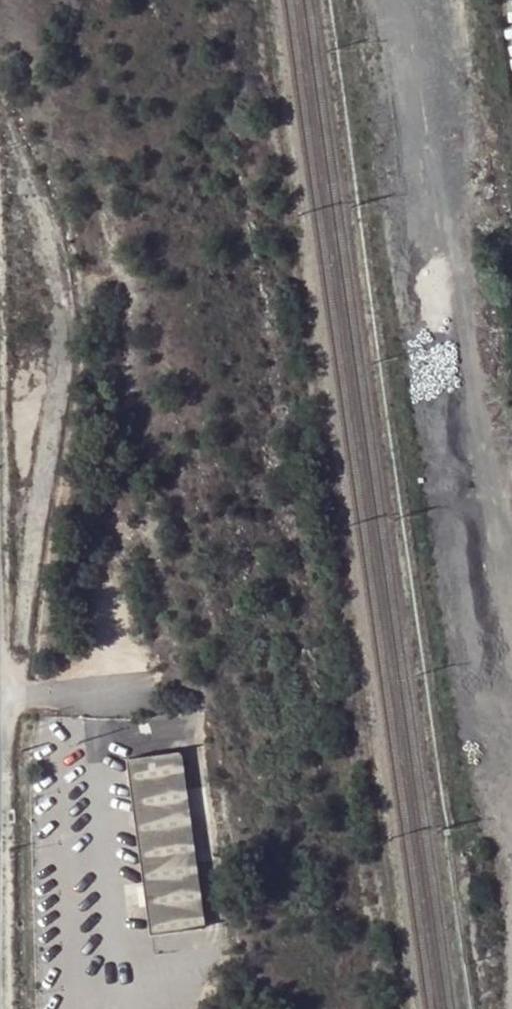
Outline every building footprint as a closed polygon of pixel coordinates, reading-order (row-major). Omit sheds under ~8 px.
[(203,926),(179,750),(125,758),(149,934),(203,926)]
